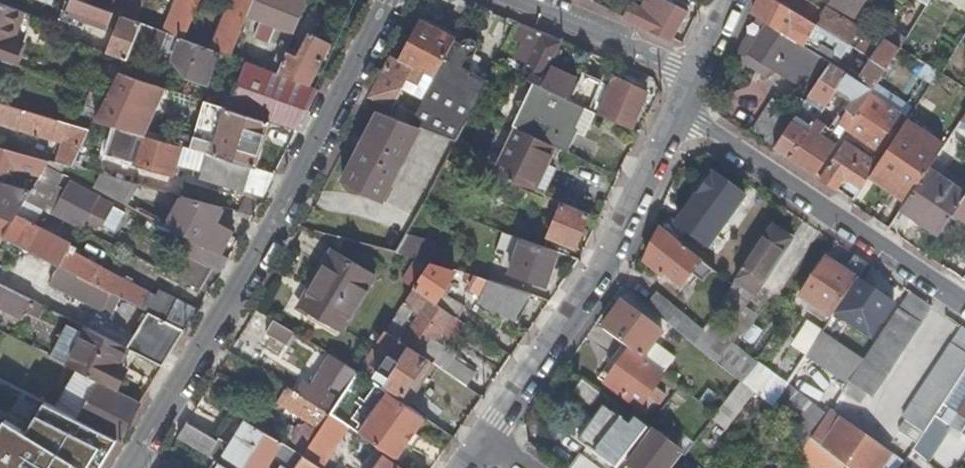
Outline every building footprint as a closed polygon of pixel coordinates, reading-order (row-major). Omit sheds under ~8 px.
[(113,14),(105,10),(89,4),(81,2),(77,0),(64,0),(57,19),(80,29),(82,22),(96,27),(97,24),(107,28),(113,14)] [(105,10),(109,0),(90,0),(89,4),(105,10)] [(122,17),(135,22),(144,0),(109,0),(105,10),(113,14),(122,17)] [(167,34),(182,39),(198,0),(181,0),(167,34)] [(216,52),(229,57),(246,15),(252,0),(230,0),(210,49),(216,52)] [(246,15),(259,20),(253,36),(266,43),(273,27),(292,35),(305,3),(298,0),(252,0),(246,15)] [(669,42),(685,10),(665,0),(642,0),(640,5),(631,1),(622,18),(623,19),(669,42)] [(849,45),(847,44),(776,0),(759,0),(752,14),(766,23),(803,46),(807,41),(840,61),(847,49),(849,45)] [(853,39),(859,29),(826,8),(821,17),(795,1),(796,0),(776,0),(847,44),(849,45),(853,39)] [(852,17),(862,0),(824,0),(852,17)] [(16,15),(18,10),(0,4),(0,9),(16,15)] [(0,9),(0,15),(15,20),(16,15),(0,9)] [(0,15),(0,59),(12,64),(19,44),(8,39),(15,20),(0,15)] [(122,17),(105,52),(124,59),(130,48),(134,40),(142,24),(135,22),(122,17)] [(398,61),(423,73),(432,78),(453,39),(418,22),(398,61)] [(802,89),(822,58),(803,46),(766,23),(755,40),(749,37),(735,58),(753,70),(759,61),(776,72),(802,89)] [(134,40),(130,48),(156,58),(159,50),(170,54),(168,59),(185,77),(210,86),(212,80),(208,78),(216,52),(210,49),(182,39),(167,34),(142,24),(134,40)] [(557,90),(555,94),(589,110),(601,81),(582,72),(577,82),(546,66),(557,43),(540,34),(541,33),(528,28),(514,57),(526,63),(522,72),(557,90)] [(893,30),(887,39),(901,48),(906,39),(893,30)] [(275,74),(308,86),(329,44),(309,34),(297,57),(285,51),(275,74)] [(408,124),(420,128),(456,141),(488,81),(459,66),(465,55),(468,56),(473,53),(477,47),(476,41),(468,37),(462,39),(460,42),(454,38),(453,39),(432,78),(408,124)] [(886,38),(876,54),(872,60),(887,69),(901,48),(887,39),(886,38)] [(872,60),(876,54),(853,39),(849,45),(872,60)] [(870,63),(872,60),(849,45),(847,49),(870,63)] [(275,74),(285,51),(277,48),(268,71),(275,74)] [(390,57),(370,96),(392,107),(406,82),(416,86),(423,73),(398,61),(390,57)] [(872,60),(870,63),(859,81),(873,90),(887,69),(872,60)] [(766,78),(776,72),(759,61),(753,70),(766,78)] [(269,122),(295,130),(316,89),(308,86),(275,74),(268,71),(245,63),(228,109),(269,122)] [(810,95),(826,106),(839,87),(848,74),(831,63),(810,95)] [(952,133),(964,113),(964,88),(943,74),(939,72),(883,156),(920,180),(927,169),(952,133)] [(117,74),(95,119),(144,134),(163,88),(117,74)] [(829,128),(817,120),(813,125),(791,158),(816,175),(847,128),(856,114),(862,106),(873,90),(859,81),(848,74),(839,87),(851,95),(853,102),(835,128),(829,128)] [(614,79),(597,114),(629,129),(647,94),(614,79)] [(532,83),(512,126),(517,128),(559,148),(566,152),(576,132),(583,135),(594,113),(589,110),(555,94),(532,83)] [(751,131),(774,147),(796,114),(773,99),(751,131)] [(228,109),(203,101),(188,147),(208,153),(211,154),(250,166),(254,167),(269,122),(228,109)] [(54,162),(71,167),(89,129),(0,103),(0,124),(61,142),(54,162)] [(872,113),(862,106),(856,114),(866,121),(872,113)] [(804,113),(799,110),(796,114),(774,147),(791,158),(813,125),(801,117),(804,113)] [(408,124),(377,112),(341,180),(381,200),(420,128),(408,124)] [(866,121),(856,114),(847,128),(881,151),(896,130),(872,113),(866,121)] [(964,142),(964,113),(952,133),(964,142)] [(559,148),(517,128),(495,175),(539,194),(550,167),(548,166),(551,159),(554,160),(559,148)] [(141,137),(138,144),(133,164),(172,175),(180,148),(141,137)] [(133,164),(138,144),(123,139),(117,159),(133,164)] [(845,177),(861,188),(878,163),(865,154),(860,163),(851,157),(857,149),(845,141),(817,182),(834,193),(845,177)] [(17,172),(17,170),(38,177),(44,166),(48,161),(0,147),(0,166),(17,172)] [(242,192),(250,166),(211,154),(208,153),(200,179),(242,192)] [(29,191),(24,201),(41,210),(45,203),(62,175),(44,166),(38,177),(29,191)] [(964,194),(927,169),(920,180),(901,208),(939,233),(950,217),(955,209),(964,194)] [(714,174),(677,223),(708,247),(745,198),(714,174)] [(101,175),(92,190),(122,204),(133,183),(101,175)] [(12,221),(14,217),(24,201),(29,191),(0,182),(0,190),(3,191),(0,196),(0,216),(12,221)] [(70,183),(56,209),(53,213),(79,228),(86,217),(99,224),(110,206),(96,198),(98,196),(70,183)] [(964,194),(955,209),(964,215),(964,194)] [(183,197),(166,226),(181,234),(191,239),(221,253),(233,231),(212,220),(219,207),(183,197)] [(41,210),(52,216),(53,213),(56,209),(45,203),(41,210)] [(574,249),(588,214),(561,203),(548,238),(574,249)] [(950,217),(964,227),(964,215),(955,209),(950,217)] [(2,238),(12,221),(0,216),(0,241),(2,238)] [(12,221),(2,238),(48,261),(111,292),(149,311),(185,329),(196,311),(157,291),(155,296),(67,251),(69,247),(14,217),(12,221)] [(681,287),(702,261),(660,227),(643,262),(663,277),(665,274),(681,287)] [(790,242),(771,228),(733,285),(714,315),(731,327),(766,274),(769,275),(790,242)] [(543,287),(556,251),(519,238),(502,232),(495,253),(512,259),(506,275),(543,287)] [(184,252),(219,272),(229,257),(221,253),(191,239),(184,252)] [(404,239),(397,252),(430,262),(435,248),(404,239)] [(327,247),(317,263),(323,266),(333,250),(327,247)] [(317,263),(294,302),(341,328),(373,274),(333,250),(323,266),(317,263)] [(171,275),(207,293),(219,272),(184,252),(171,275)] [(800,297),(831,318),(844,299),(856,280),(867,263),(854,254),(843,271),(825,259),(800,297)] [(111,292),(48,261),(41,275),(51,280),(49,283),(102,310),(111,292)] [(451,271),(429,264),(412,289),(422,296),(428,300),(450,316),(455,318),(463,306),(444,294),(450,286),(445,281),(451,271)] [(531,295),(472,276),(467,285),(470,286),(468,290),(479,296),(477,300),(516,322),(531,295)] [(893,305),(856,280),(844,299),(881,323),(893,305)] [(3,308),(30,322),(33,316),(41,320),(47,309),(0,285),(0,314),(3,308)] [(412,289),(406,299),(415,306),(422,296),(412,289)] [(871,397),(931,306),(908,291),(863,359),(847,383),(842,392),(860,404),(867,394),(871,397)] [(647,306),(694,345),(703,332),(657,294),(647,306)] [(396,314),(385,331),(416,352),(427,337),(433,341),(450,316),(428,300),(412,325),(396,314)] [(341,328),(294,302),(291,307),(338,334),(341,328)] [(641,359),(652,344),(660,333),(621,304),(602,330),(631,352),(641,359)] [(127,349),(134,352),(162,366),(185,329),(149,311),(127,349)] [(843,325),(831,318),(820,335),(832,343),(833,340),(843,325)] [(296,335),(272,320),(267,330),(290,344),(296,335)] [(49,357),(75,370),(76,370),(114,389),(134,352),(127,349),(95,333),(83,327),(81,332),(66,324),(49,357)] [(746,356),(707,325),(703,332),(694,345),(693,346),(733,377),(746,356)] [(914,446),(964,369),(964,329),(961,326),(901,417),(905,419),(898,429),(912,438),(909,442),(914,446)] [(381,385),(401,397),(426,359),(416,352),(385,331),(374,347),(377,349),(386,356),(373,377),(383,383),(381,385)] [(806,356),(847,383),(863,359),(833,340),(832,343),(820,335),(812,348),(806,356)] [(781,382),(746,356),(733,377),(740,383),(752,392),(771,408),(786,386),(806,356),(812,348),(802,341),(779,375),(784,378),(781,382)] [(671,357),(652,344),(641,359),(660,373),(671,357)] [(363,363),(357,373),(370,382),(373,377),(386,356),(377,349),(366,365),(363,363)] [(639,408),(663,376),(660,373),(641,359),(631,352),(607,385),(639,408)] [(262,355),(255,368),(276,379),(283,367),(262,355)] [(304,382),(297,394),(329,414),(338,400),(332,396),(338,386),(346,389),(357,373),(329,356),(310,386),(304,382)] [(401,397),(407,407),(434,365),(426,359),(401,397)] [(453,360),(444,372),(464,385),(472,373),(453,360)] [(75,370),(54,406),(118,438),(139,402),(114,389),(76,370),(75,370)] [(591,405),(600,393),(582,381),(574,392),(591,405)] [(723,429),(752,392),(740,383),(716,414),(711,420),(723,429)] [(275,401),(301,417),(319,429),(329,414),(297,394),(285,386),(275,401)] [(825,416),(786,386),(771,408),(776,412),(804,433),(810,438),(825,416)] [(386,392),(357,433),(373,444),(394,459),(423,417),(407,407),(386,392)] [(0,428),(0,467),(99,467),(118,438),(54,406),(44,401),(27,432),(5,420),(0,428)] [(573,467),(617,467),(648,429),(635,419),(629,427),(603,408),(578,442),(587,449),(573,467)] [(829,411),(825,416),(810,438),(811,439),(846,467),(847,467),(899,467),(903,462),(829,411)] [(267,465),(274,453),(295,466),(302,455),(289,447),(280,441),(274,438),(233,412),(216,439),(187,420),(177,437),(214,460),(219,463),(227,467),(271,467),(267,465)] [(308,446),(302,455),(318,467),(346,425),(329,414),(319,429),(308,446)] [(284,422),(274,438),(280,441),(289,447),(302,455),(308,446),(319,429),(301,417),(295,428),(284,422)] [(628,465),(632,467),(672,467),(683,454),(653,432),(628,465)] [(797,443),(804,449),(811,439),(810,438),(804,433),(797,443)] [(846,467),(811,439),(804,449),(827,467),(844,467),(846,467)] [(318,467),(302,455),(293,467),(320,467),(318,467)] [(375,467),(399,467),(383,457),(375,467)]
